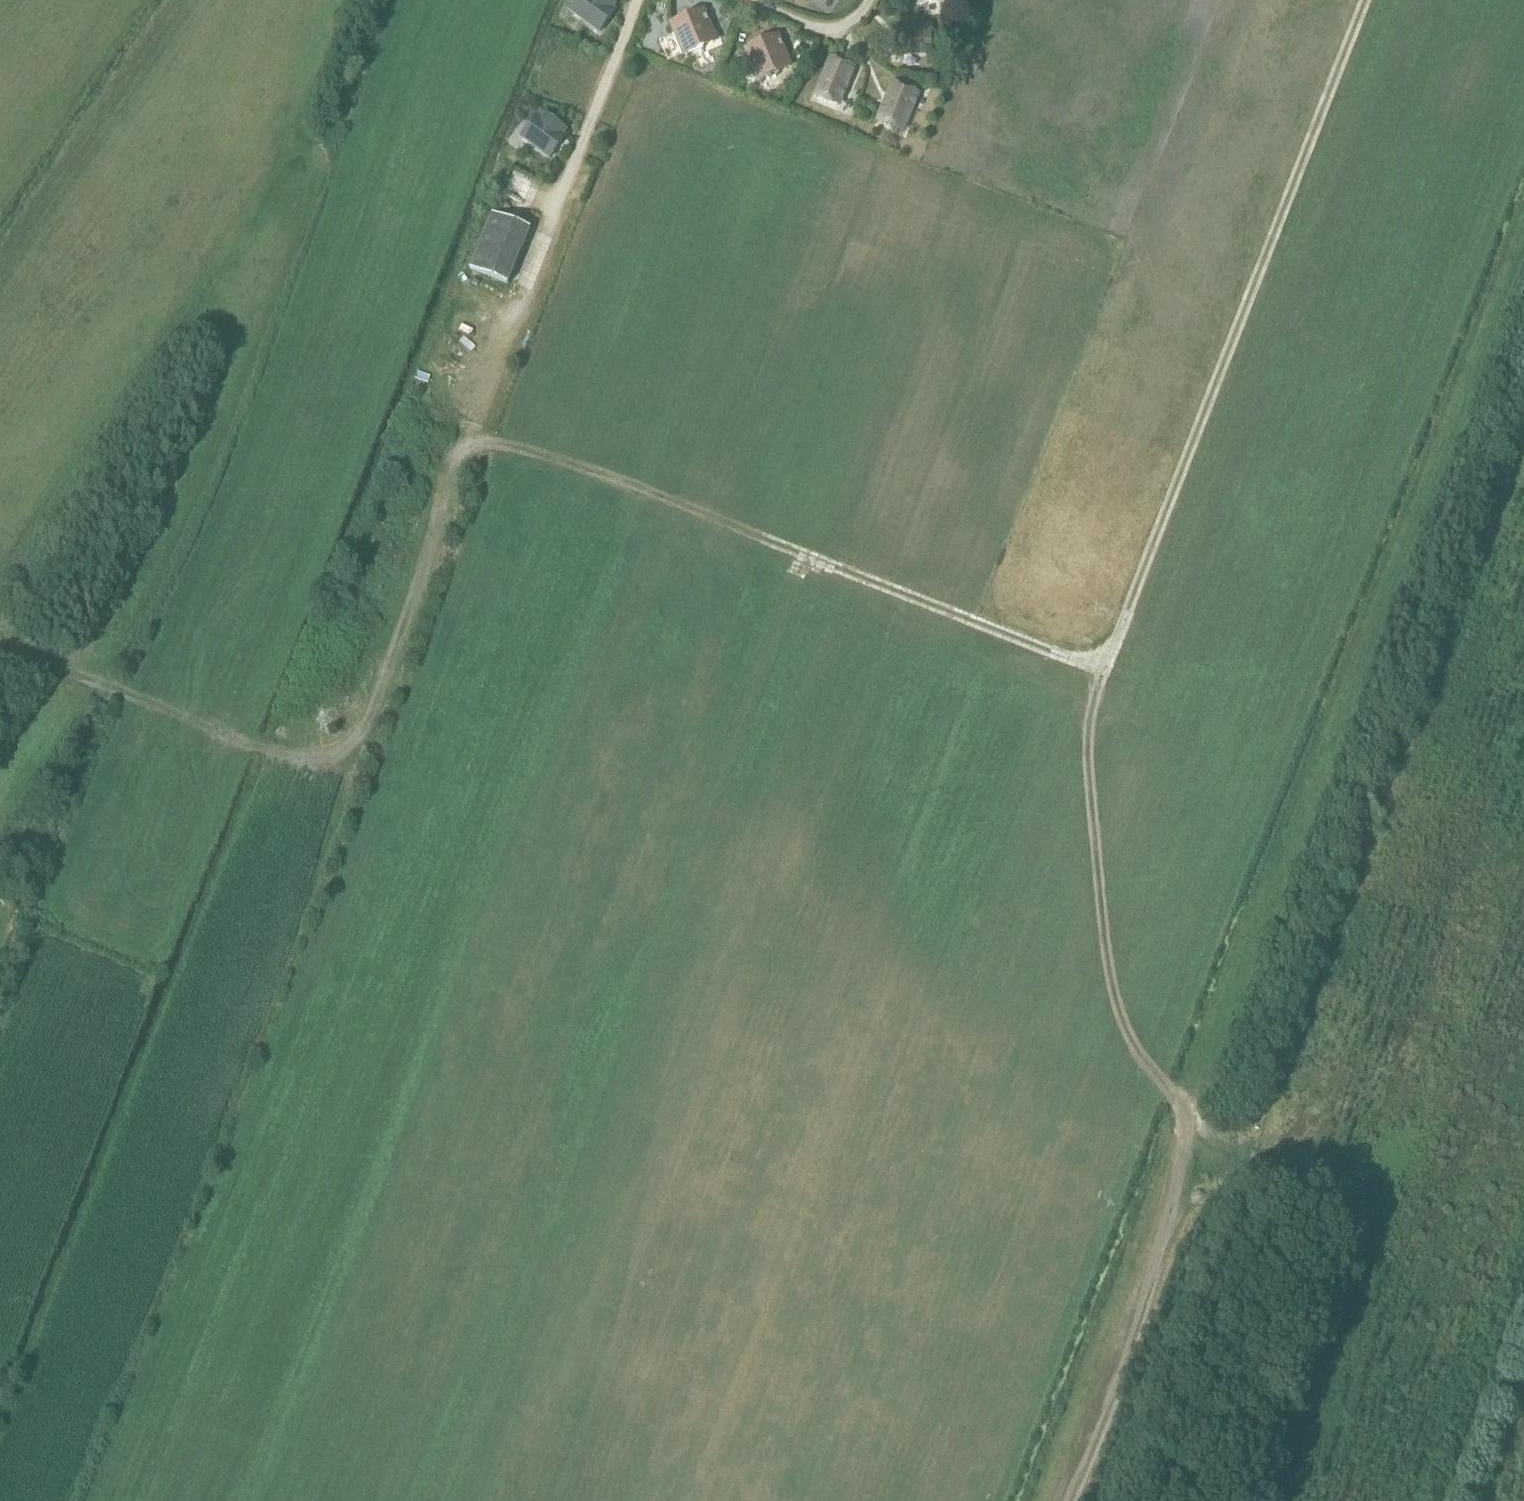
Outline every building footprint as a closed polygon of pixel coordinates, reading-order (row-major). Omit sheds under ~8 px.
[(573,12),(600,32),(614,12),(611,9),(614,4),(609,0),(581,0),(573,12)] [(669,23),(684,57),(719,43),(705,9),(669,23)] [(913,30),(894,31),(894,57),(932,56),(931,24),(913,24),(913,30)] [(793,68),(779,34),(743,48),(757,83),(793,68)] [(831,55),(814,97),(840,108),(858,67),(831,55)] [(894,83),(876,125),(904,137),(922,94),(894,83)] [(537,118),(523,138),(551,158),(565,138),(561,135),(565,130),(545,115),(541,121),(537,118)] [(470,270),(508,286),(532,230),(493,214),(470,270)]
